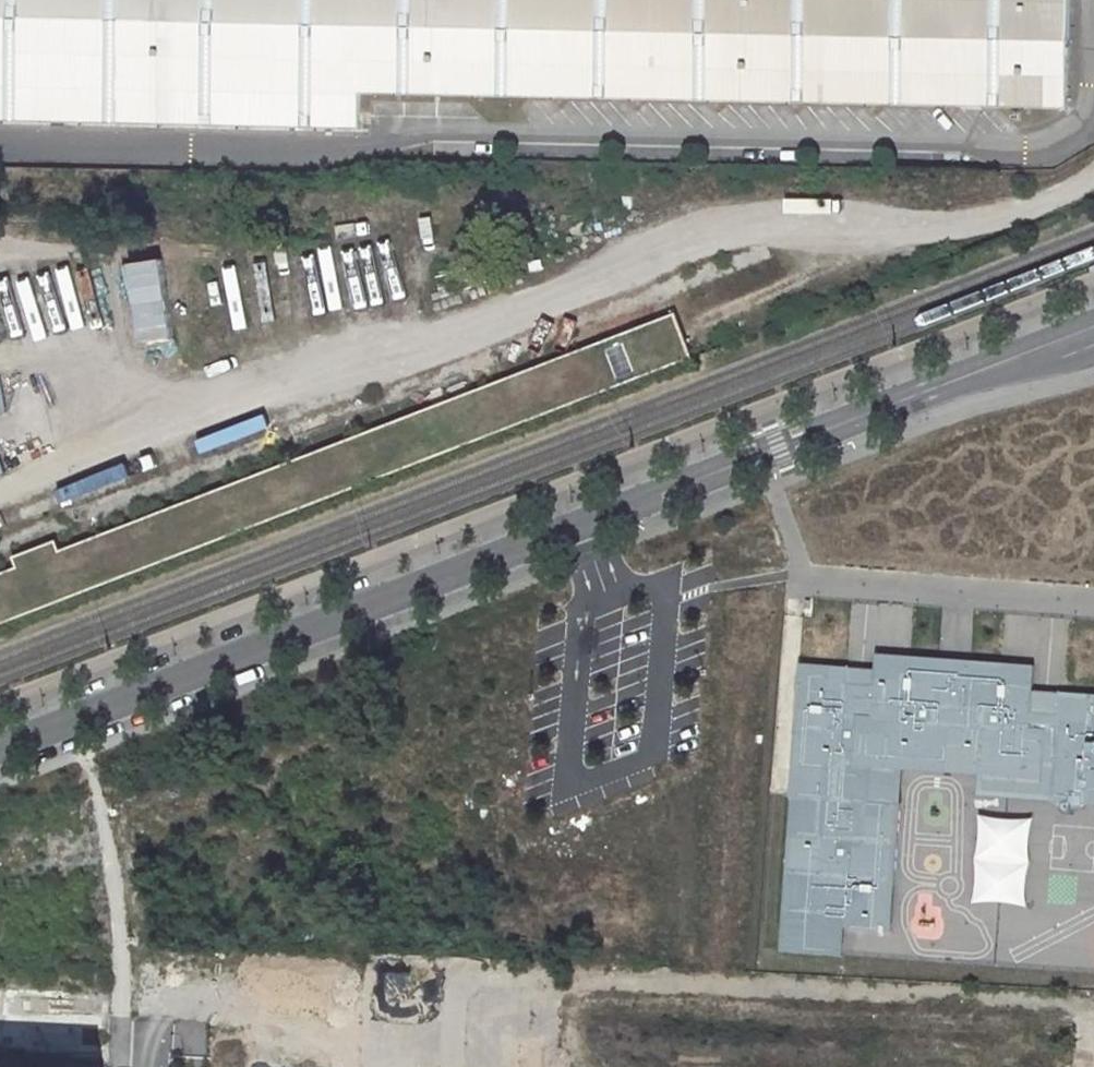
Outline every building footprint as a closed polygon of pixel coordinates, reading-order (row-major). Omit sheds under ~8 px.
[(1073,0),(0,0),(0,118),(358,124),(359,93),(1071,107),(1073,0)] [(676,313),(60,551),(56,540),(13,557),(17,567),(0,573),(0,626),(30,614),(693,358),(676,313)] [(783,952),(843,958),(845,928),(894,931),(906,771),(978,776),(976,793),(1093,800),(1093,693),(1029,688),(1030,664),(874,653),(874,668),(803,665),(783,952)] [(971,902),(1026,903),(1027,817),(973,816),(971,902)] [(27,1029),(109,1029),(109,994),(27,994),(27,1029)]
